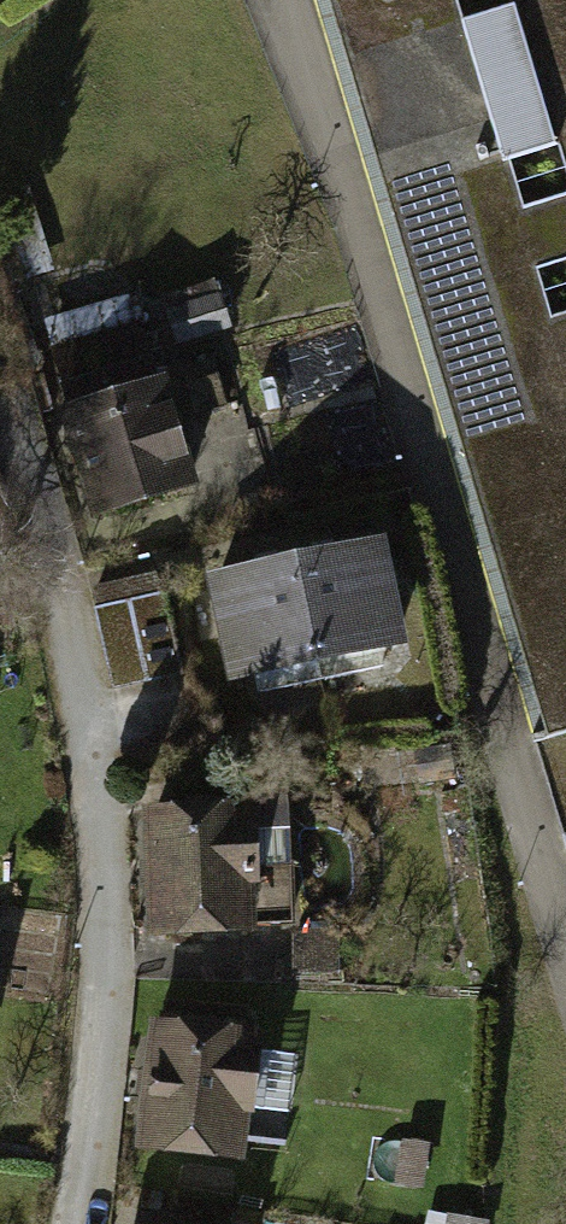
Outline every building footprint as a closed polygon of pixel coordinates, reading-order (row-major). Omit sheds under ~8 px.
[(546,743),(547,747),(565,741),(565,0),(328,0),(546,743)] [(226,297),(168,313),(178,349),(236,332),(226,297)] [(54,348),(72,411),(166,384),(160,361),(154,363),(143,322),(54,348)] [(72,411),(65,413),(97,524),(206,493),(174,382),(166,384),(72,411)] [(409,656),(386,546),(295,565),(318,675),(409,656)] [(318,675),(295,565),(204,584),(227,694),(318,675)] [(186,676),(163,573),(92,588),(115,692),(186,676)] [(547,747),(546,743),(534,747),(564,848),(565,847),(565,741),(547,747)] [(296,807),(146,811),(150,943),(264,939),(264,932),(300,931),(296,807)] [(342,933),(295,932),(294,977),(341,978),(342,933)] [(266,1036),(153,1024),(140,1156),(252,1168),(256,1122),(263,1123),(271,1049),(264,1048),(266,1036)]
